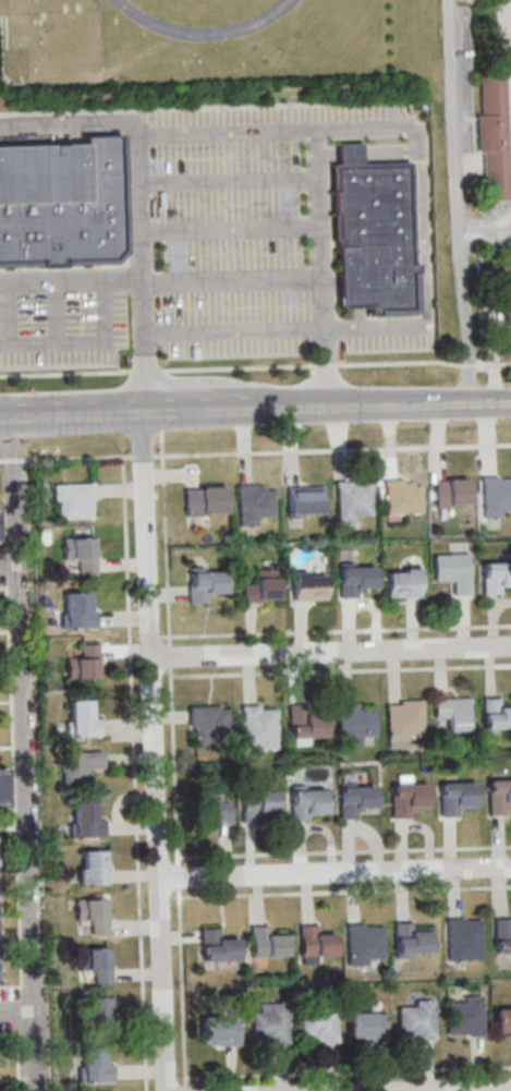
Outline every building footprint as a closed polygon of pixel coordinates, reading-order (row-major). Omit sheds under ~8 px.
[(509,202),(485,203),(483,153),(478,153),(476,118),(482,118),(480,80),(504,78),(509,202)] [(110,267),(0,269),(0,145),(122,142),(125,252),(110,267)] [(330,167),(407,163),(414,311),(337,315),(330,167)] [(470,553),(433,554),(434,583),(450,582),(450,595),(471,594),(470,553)] [(483,593),(509,593),(509,562),(483,562),(483,593)] [(363,597),(363,586),(375,586),(375,564),(339,564),(339,597),(363,597)] [(189,602),(212,602),(212,591),(225,591),(225,568),(189,568),(189,602)] [(277,602),(277,569),(254,569),(254,581),(242,581),(242,602),(277,602)] [(386,597),(413,597),(413,570),(386,570),(386,597)] [(292,600),(325,600),(325,571),(292,571),(292,600)] [(94,627),(94,592),(64,593),(64,627),(94,627)] [(67,679),(97,679),(97,644),(80,644),(80,656),(67,656),(67,679)] [(447,732),(470,732),(470,698),(435,698),(435,720),(447,720),(447,732)] [(504,707),(504,698),(483,698),(483,728),(510,728),(510,707),(504,707)] [(423,699),(387,699),(387,747),(408,747),(408,736),(423,736),(423,699)] [(100,735),(100,713),(90,713),(90,700),(69,700),(69,735),(100,735)] [(338,745),(363,745),(363,734),(375,734),(375,710),(360,710),(360,701),(338,701),(338,745)] [(277,748),(277,704),(242,704),(242,748),(277,748)] [(229,705),(189,705),(189,744),(229,744),(229,705)] [(289,744),(313,744),(313,737),(325,737),(325,710),(289,710),(289,744)] [(102,751),(62,752),(63,784),(91,784),(91,770),(102,770),(102,751)] [(351,775),(338,775),(338,819),(361,819),(361,807),(374,807),(374,784),(351,784),(351,775)] [(488,814),(510,814),(510,779),(488,779),(488,814)] [(476,782),(440,782),(440,816),(464,816),(464,805),(476,805),(476,782)] [(290,819),(325,819),(325,786),(290,786),(290,819)] [(241,820),(277,820),(277,790),(241,790),(241,820)] [(197,791),(197,823),(230,823),(230,802),(218,802),(218,791),(197,791)] [(104,836),(104,814),(93,814),(93,801),(73,801),(73,836),(104,836)] [(107,883),(107,850),(79,850),(79,883),(107,883)] [(106,921),(106,898),(75,898),(75,921),(106,921)] [(482,917),(447,917),(447,959),(482,959),(482,917)] [(495,951),(510,951),(510,918),(495,918),(495,951)] [(394,956),(430,956),(430,922),(394,922),(394,956)] [(346,963),(383,964),(383,923),(347,923),(346,963)] [(287,956),(287,934),(272,934),(272,925),(251,925),(251,956),(287,956)] [(335,956),(335,934),(321,934),(321,925),(300,925),(300,956),(335,956)] [(222,928),(202,928),(202,960),(238,960),(238,938),(222,938),(222,928)] [(79,971),(91,971),(91,983),(110,983),(110,947),(79,947),(79,971)] [(459,1001),(448,1001),(448,1036),(484,1036),(484,995),(459,995),(459,1001)] [(109,1019),(109,997),(87,997),(87,1019),(109,1019)] [(399,1039),(436,1039),(436,999),(409,999),(409,1005),(399,1005),(399,1039)] [(288,1002),(260,1002),(260,1011),(252,1011),(252,1043),(288,1043),(288,1002)] [(496,1008),(496,1035),(510,1035),(510,1008),(496,1008)] [(337,1042),(337,1011),(301,1011),(301,1042),(337,1042)] [(349,1040),(387,1040),(387,1012),(349,1012),(349,1040)] [(239,1017),(202,1017),(202,1045),(239,1045),(239,1017)] [(113,1081),(113,1058),(102,1058),(102,1046),(80,1046),(80,1081),(113,1081)]
